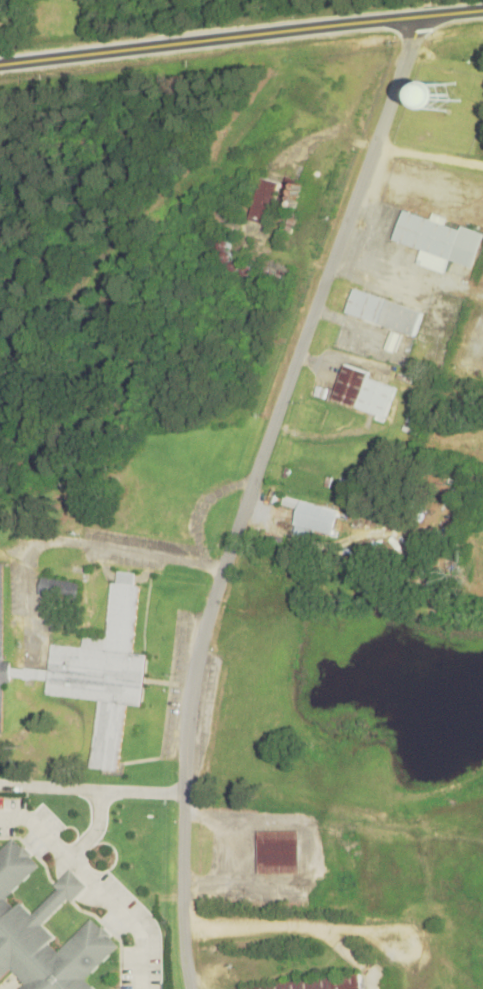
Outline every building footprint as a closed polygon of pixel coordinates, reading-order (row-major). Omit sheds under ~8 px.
[(456,106),(456,83),(431,83),(431,106),(456,106)] [(248,216),(264,221),(278,179),(261,174),(248,216)] [(392,236),(421,246),(416,260),(445,270),(449,257),(472,265),(482,234),(482,231),(462,222),(460,227),(444,221),(446,215),(432,210),(430,217),(403,207),(392,236)] [(352,286),(344,309),(413,333),(421,310),(352,286)] [(344,361),(332,396),(384,413),(394,384),(366,375),(368,369),(344,361)] [(315,530),(335,534),(341,510),(333,509),(333,507),(285,496),(283,505),(299,509),(294,533),(313,538),(315,530)] [(2,730),(2,679),(9,679),(9,658),(2,659),(2,562),(0,562),(0,730),(2,730)] [(39,572),(36,592),(74,599),(78,579),(39,572)] [(88,764),(116,768),(124,701),(138,703),(144,651),(130,649),(138,583),(110,580),(103,636),(80,633),(79,644),(49,640),(42,691),(96,697),(88,764)] [(256,828),(256,871),(298,871),(298,828),(256,828)] [(33,911),(21,899),(15,905),(5,895),(38,863),(30,854),(33,851),(23,842),(21,845),(12,836),(0,848),(0,978),(12,966),(27,981),(19,988),(98,988),(85,976),(118,943),(110,935),(113,932),(103,923),(101,925),(92,916),(58,949),(49,940),(55,934),(43,922),(68,896),(59,885),(33,911)] [(240,988),(362,988),(360,970),(240,985),(240,988)]
